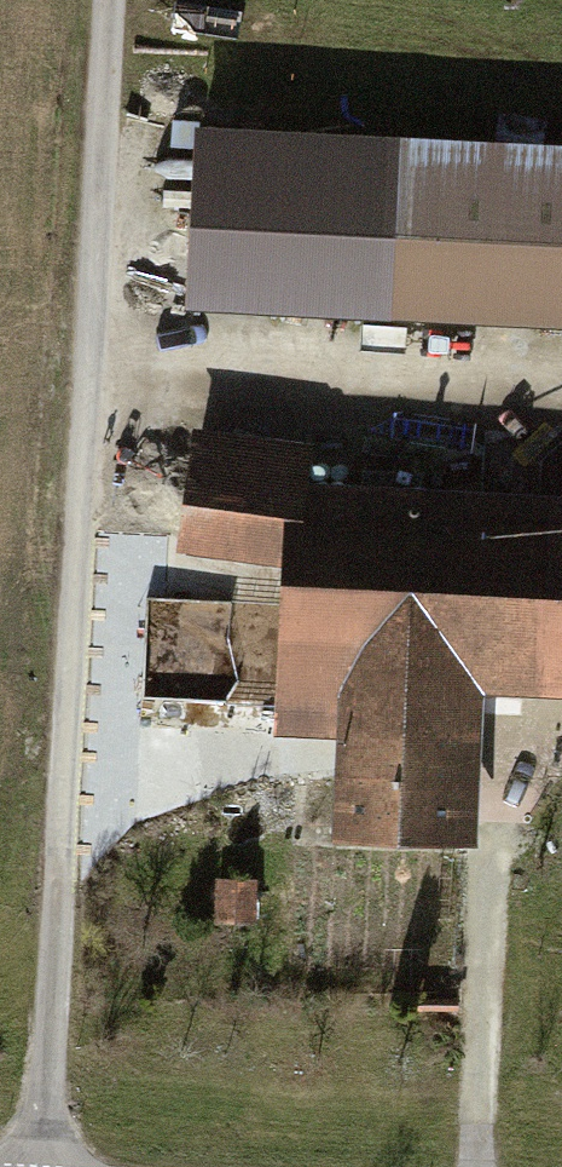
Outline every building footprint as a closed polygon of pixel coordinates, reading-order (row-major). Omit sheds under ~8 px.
[(381,326),(561,336),(561,66),(528,65),(523,149),(391,142),(389,174),(359,172),(357,192),(324,191),(320,279),(353,280),(352,303),(383,304),(381,326)] [(331,844),(471,850),(477,716),(561,720),(561,502),(554,502),(557,442),(360,433),(357,489),(306,486),(314,448),(193,436),(176,560),(282,576),(274,737),(336,740),(331,844)]
